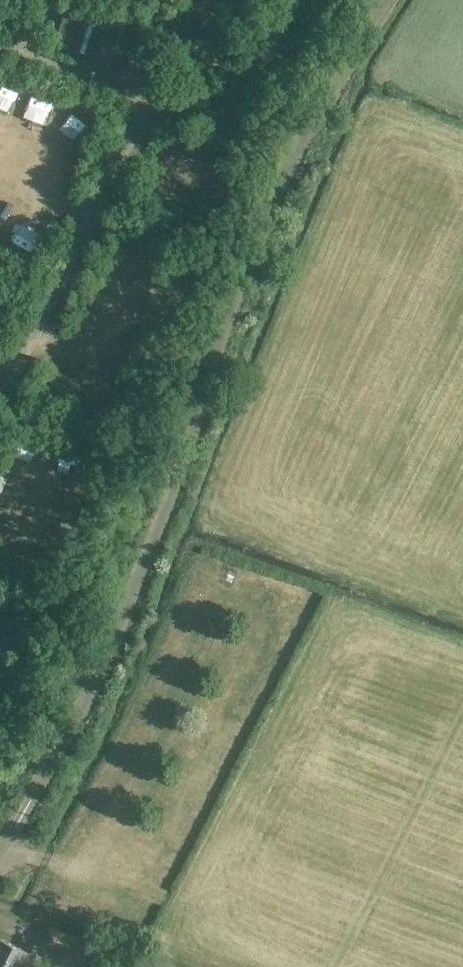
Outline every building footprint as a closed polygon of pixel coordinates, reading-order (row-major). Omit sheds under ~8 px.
[(55,43),(99,58),(109,28),(65,13),(55,43)] [(42,945),(86,959),(92,940),(49,925),(42,945)] [(30,954),(0,939),(0,966),(23,966),(30,954)]
